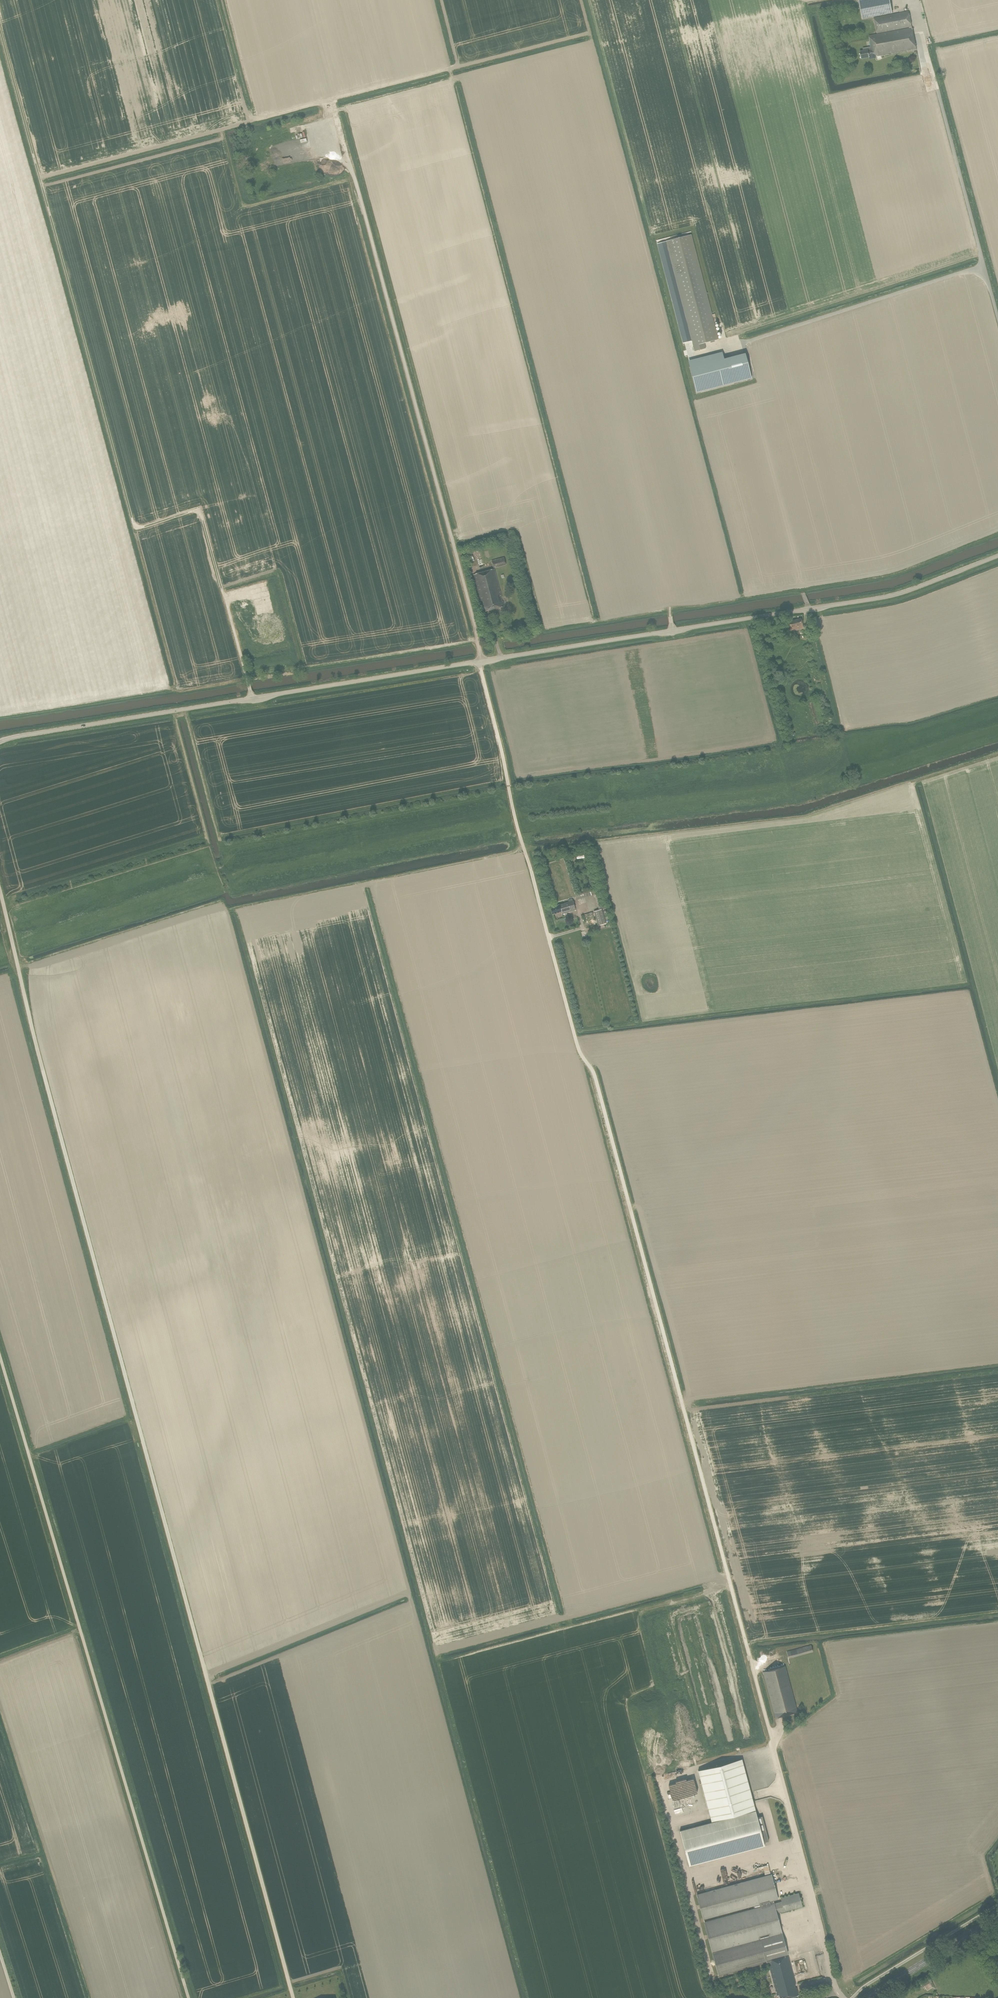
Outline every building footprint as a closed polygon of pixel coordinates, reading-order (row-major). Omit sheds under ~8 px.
[(863,18),(892,12),(890,0),(859,0),(863,18)] [(917,49),(909,11),(874,17),(877,33),(909,27),(910,28),(869,35),(871,46),(863,48),(863,51),(860,51),(861,59),(869,57),(870,59),(876,58),(876,55),(877,55),(877,56),(881,55),(881,56),(917,49)] [(314,159),(317,172),(324,171),(321,158),(314,159)] [(694,351),(706,348),(705,343),(719,339),(691,234),(666,241),(694,351)] [(752,378),(745,353),(724,359),(691,367),(698,392),(752,378)] [(506,564),(504,557),(492,561),(494,567),(506,564)] [(502,597),(494,569),(474,574),(484,611),(505,606),(503,601),(502,601),(500,597),(502,597)] [(788,621),(790,631),(803,628),(800,618),(788,621)] [(576,909),(573,900),(559,904),(551,907),(553,914),(561,911),(562,914),(576,909)] [(606,923),(602,909),(594,911),(598,925),(606,923)] [(813,1651),(811,1644),(787,1651),(788,1658),(813,1651)] [(797,1711),(785,1665),(763,1671),(775,1717),(797,1711)] [(712,1822),(756,1810),(742,1759),(698,1770),(712,1822)] [(669,1782),(672,1797),(682,1795),(680,1788),(684,1787),(683,1781),(676,1782),(677,1784),(674,1785),(674,1781),(669,1782)] [(762,1816),(757,1817),(755,1810),(712,1822),(680,1830),(689,1865),(765,1845),(764,1842),(769,1841),(762,1816)] [(704,1919),(754,1905),(754,1908),(704,1921),(719,1974),(768,1961),(777,1995),(779,1994),(780,1997),(789,1997),(799,1995),(788,1953),(782,1932),(777,1913),(802,1906),(799,1893),(781,1898),(782,1901),(774,1903),(773,1900),(778,1898),(772,1874),(697,1894),(704,1919)] [(700,1887),(699,1880),(692,1881),(693,1888),(700,1887)] [(920,1984),(922,1987),(932,1981),(930,1978),(920,1984)]
